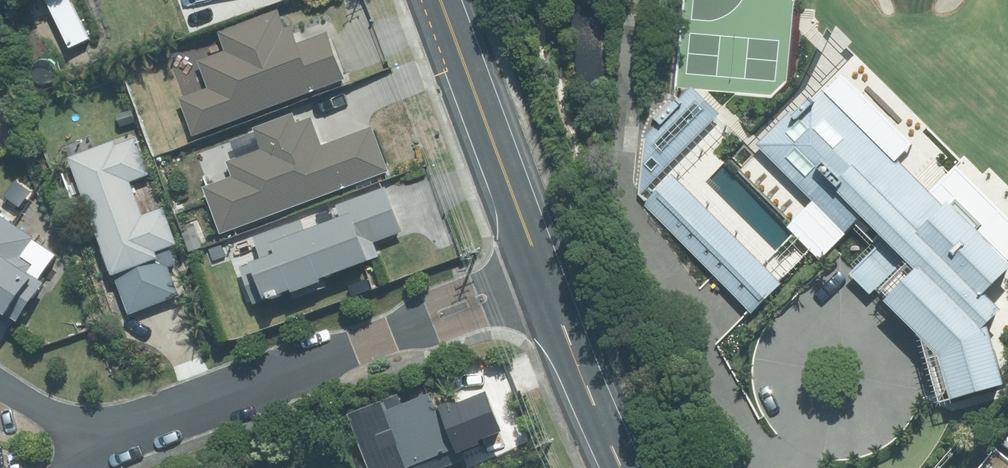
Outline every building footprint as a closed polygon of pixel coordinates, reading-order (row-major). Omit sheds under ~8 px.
[(184,99),(198,139),(353,82),(335,34),(304,45),(297,27),(289,30),(282,10),(220,32),(228,53),(203,62),(212,89),(184,99)] [(939,207),(807,73),(741,135),(810,204),(806,208),(837,240),(852,225),(873,246),(873,247),(846,275),(868,296),(874,291),(882,299),(878,303),(915,339),(933,406),(999,387),(984,335),(979,330),(994,314),(978,297),(1007,269),(943,204),(939,207)] [(679,93),(655,120),(658,123),(640,142),(663,163),(716,106),(692,84),(682,96),(679,93)] [(209,188),(227,238),(395,176),(378,130),(328,148),(316,118),(303,123),(299,114),(258,129),(266,150),(230,163),(236,178),(209,188)] [(143,134),(75,158),(134,319),(186,300),(174,268),(190,262),(171,209),(151,217),(139,186),(159,178),(143,134)] [(778,286),(670,175),(641,203),(749,314),(778,286)] [(246,269),(261,309),(383,264),(376,247),(410,234),(393,188),(339,207),(345,222),(313,234),(308,219),(257,238),(266,261),(246,269)] [(23,222),(3,209),(0,214),(0,258),(23,222)] [(44,262),(34,254),(45,237),(23,222),(0,258),(0,297),(35,321),(51,296),(44,291),(55,276),(40,267),(44,262)] [(358,415),(367,440),(373,438),(384,467),(445,467),(459,463),(455,450),(456,449),(445,416),(449,415),(440,392),(381,412),(380,408),(358,415)] [(979,467),(999,467),(989,458),(979,467)]
